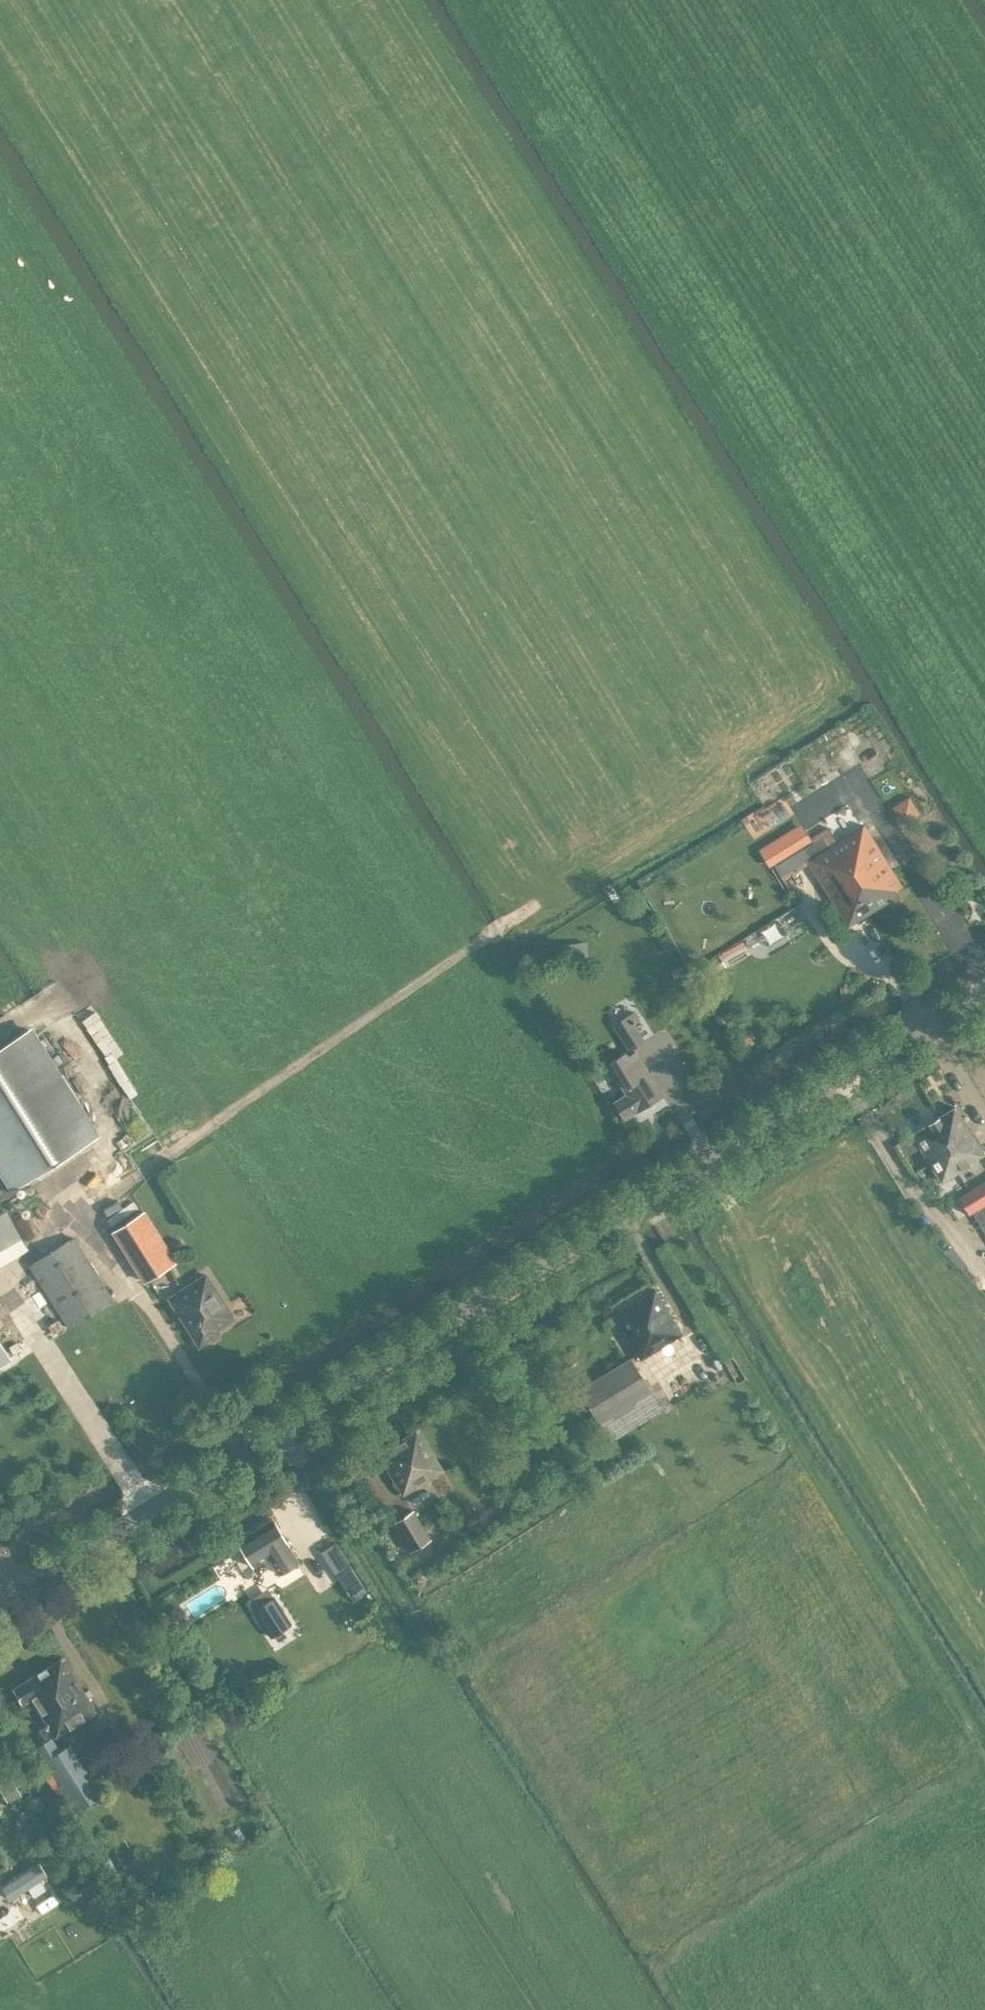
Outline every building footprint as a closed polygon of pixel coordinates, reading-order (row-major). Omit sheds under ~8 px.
[(912,788),(918,798),(924,794),(918,784),(912,788)] [(807,859),(806,859),(847,926),(874,909),(887,901),(885,897),(903,886),(886,859),(864,824),(860,825),(835,841),(829,845),(807,859)] [(743,939),(734,944),(737,949),(746,945),(743,939)] [(587,957),(586,941),(561,944),(563,959),(587,957)] [(693,969),(699,978),(717,967),(711,958),(693,969)] [(633,1022),(639,1018),(634,1011),(614,1023),(629,1049),(644,1039),(633,1022)] [(742,1028),(733,1034),(742,1048),(751,1042),(742,1028)] [(0,1047),(0,1163),(15,1186),(96,1135),(29,1029),(0,1047)] [(608,1065),(613,1073),(626,1093),(615,1101),(625,1118),(662,1094),(635,1051),(627,1056),(625,1053),(608,1065)] [(942,1147),(958,1173),(972,1164),(971,1162),(984,1154),(955,1106),(939,1117),(948,1132),(951,1130),(956,1139),(942,1147)] [(948,1132),(939,1117),(912,1133),(920,1146),(942,1182),(958,1173),(942,1147),(956,1139),(951,1130),(948,1132)] [(912,1133),(895,1144),(903,1157),(920,1146),(912,1133)] [(958,1195),(969,1214),(972,1212),(984,1204),(984,1178),(958,1195)] [(972,1212),(981,1226),(984,1224),(984,1204),(972,1212)] [(28,1246),(6,1210),(0,1214),(0,1263),(28,1246)] [(144,1211),(114,1230),(145,1280),(175,1262),(144,1211)] [(74,1235),(30,1263),(69,1326),(114,1298),(74,1235)] [(178,1238),(169,1243),(174,1251),(183,1245),(178,1238)] [(206,1274),(169,1297),(178,1311),(185,1312),(192,1323),(190,1330),(197,1341),(204,1342),(215,1336),(216,1329),(234,1318),(206,1274)] [(613,1313),(641,1359),(682,1333),(655,1288),(613,1313)] [(11,1357),(0,1340),(0,1364),(11,1357)] [(631,1356),(578,1388),(608,1437),(661,1406),(631,1356)] [(378,1453),(403,1495),(444,1470),(418,1427),(378,1453)] [(413,1509),(393,1521),(410,1550),(430,1538),(413,1509)] [(272,1518),(237,1540),(253,1567),(270,1557),(281,1574),(300,1562),(272,1518)] [(335,1541),(320,1551),(335,1574),(350,1564),(335,1541)] [(274,1596),(254,1609),(253,1609),(272,1638),(292,1624),(274,1596)] [(12,1688),(22,1705),(31,1699),(47,1724),(38,1729),(45,1740),(36,1745),(76,1810),(103,1793),(72,1744),(60,1751),(52,1739),(96,1711),(63,1657),(12,1688)] [(8,1801),(21,1794),(13,1780),(0,1788),(8,1801)] [(109,1860),(99,1866),(110,1884),(121,1878),(109,1860)] [(64,1890),(71,1900),(80,1894),(74,1884),(64,1889),(64,1890)]
